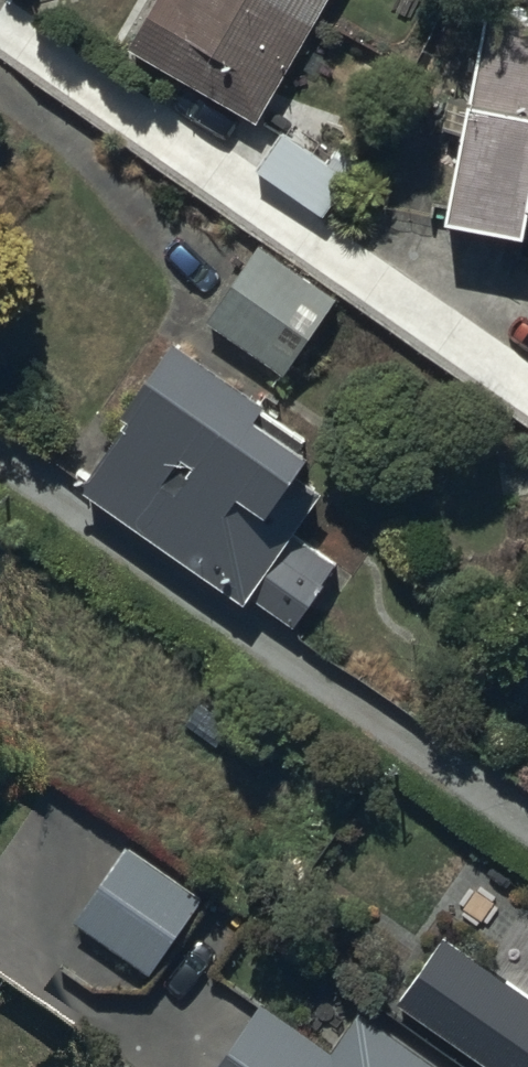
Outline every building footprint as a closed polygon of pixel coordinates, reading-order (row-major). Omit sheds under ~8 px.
[(123,46),(253,124),(327,0),(150,0),(123,46)] [(482,15),(441,227),(522,243),(527,214),(527,24),(482,15)] [(283,129),(253,173),(324,221),(354,176),(283,129)] [(340,299),(256,242),(202,322),(287,379),(340,299)] [(123,426),(76,493),(238,606),(242,600),(285,630),(333,561),(293,533),(319,496),(294,478),(308,458),(300,452),(305,444),(170,348),(118,422),(123,426)] [(124,847),(71,921),(147,976),(200,902),(124,847)] [(442,921),(389,995),(492,1066),(527,1066),(527,981),(442,921)] [(258,1006),(215,1066),(435,1066),(356,1011),(326,1054),(258,1006)]
